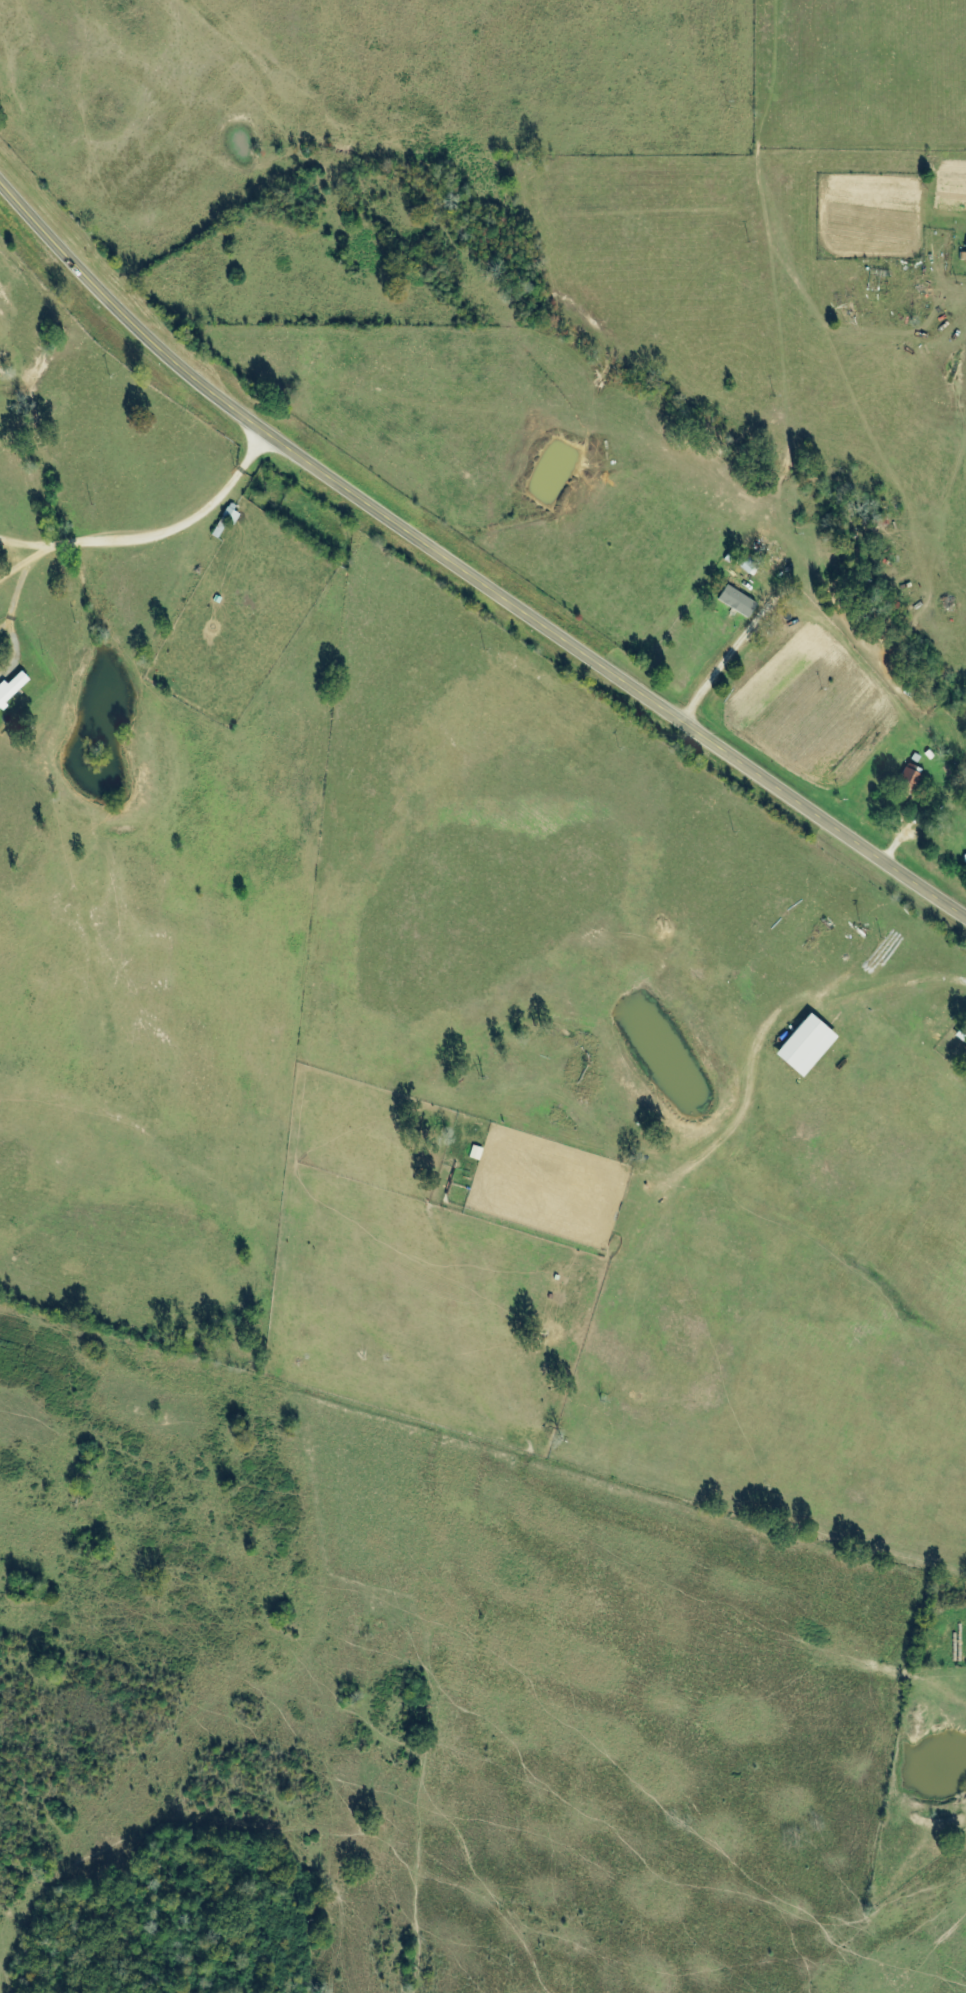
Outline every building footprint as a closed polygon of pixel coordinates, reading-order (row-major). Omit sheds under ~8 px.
[(748,574),(757,564),(743,552),(735,561),(748,574)] [(756,603),(725,584),(716,600),(747,618),(756,603)] [(20,673),(7,685),(3,682),(0,685),(0,707),(28,682),(20,673)] [(919,773),(903,768),(899,780),(905,783),(900,794),(910,798),(919,773)] [(835,1037),(808,1013),(773,1054),(800,1078),(835,1037)]
